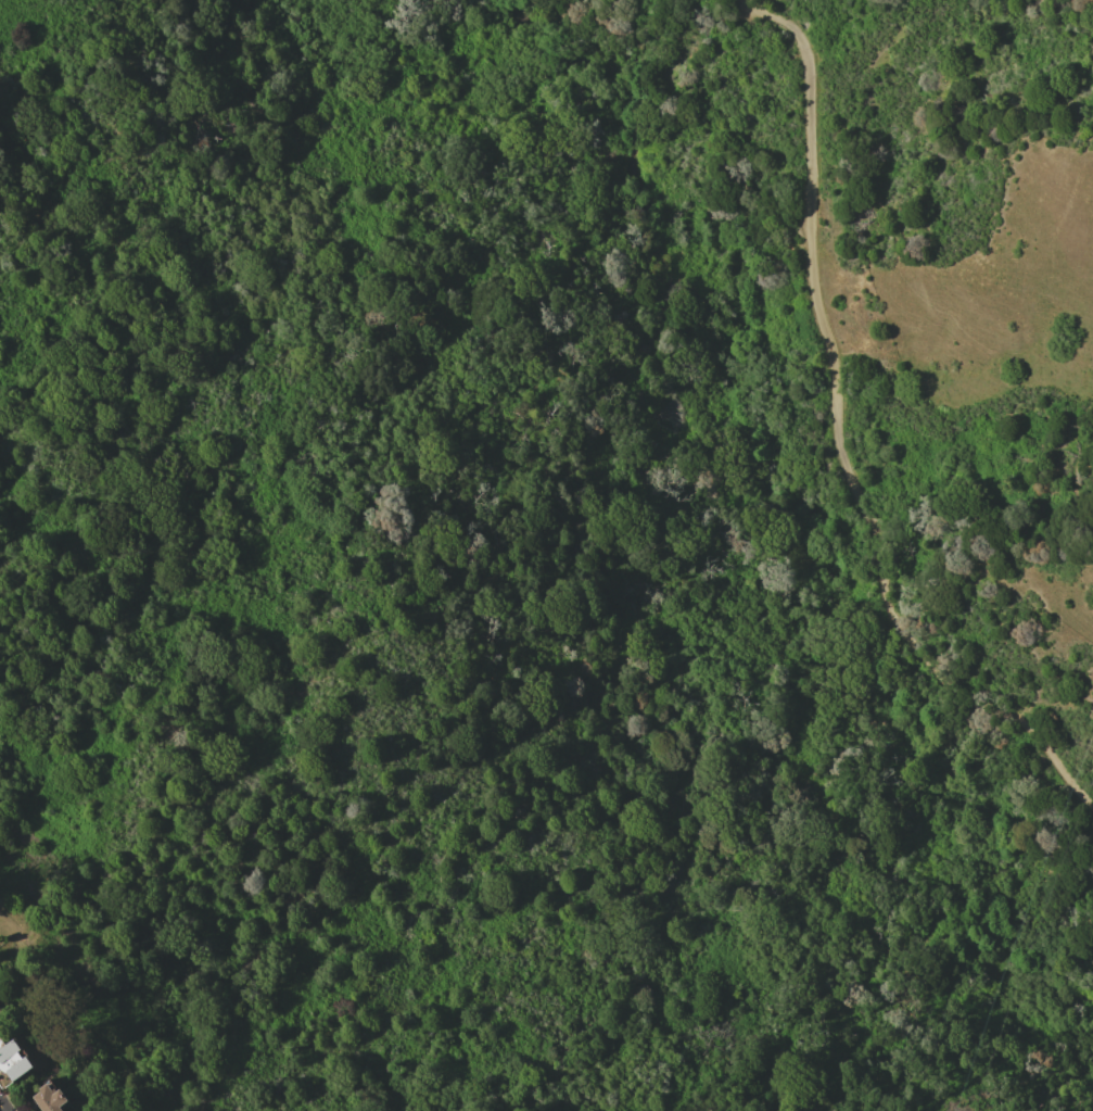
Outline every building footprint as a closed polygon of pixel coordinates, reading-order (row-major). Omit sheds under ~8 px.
[(9,1083),(0,1071),(0,1039),(3,1044),(13,1037),(21,1049),(16,1051),(21,1057),(25,1055),(33,1065),(9,1083)] [(60,1107),(63,1110),(42,1110),(31,1097),(39,1091),(38,1089),(46,1083),(51,1090),(54,1088),(55,1091),(60,1088),(68,1100),(60,1107)]
